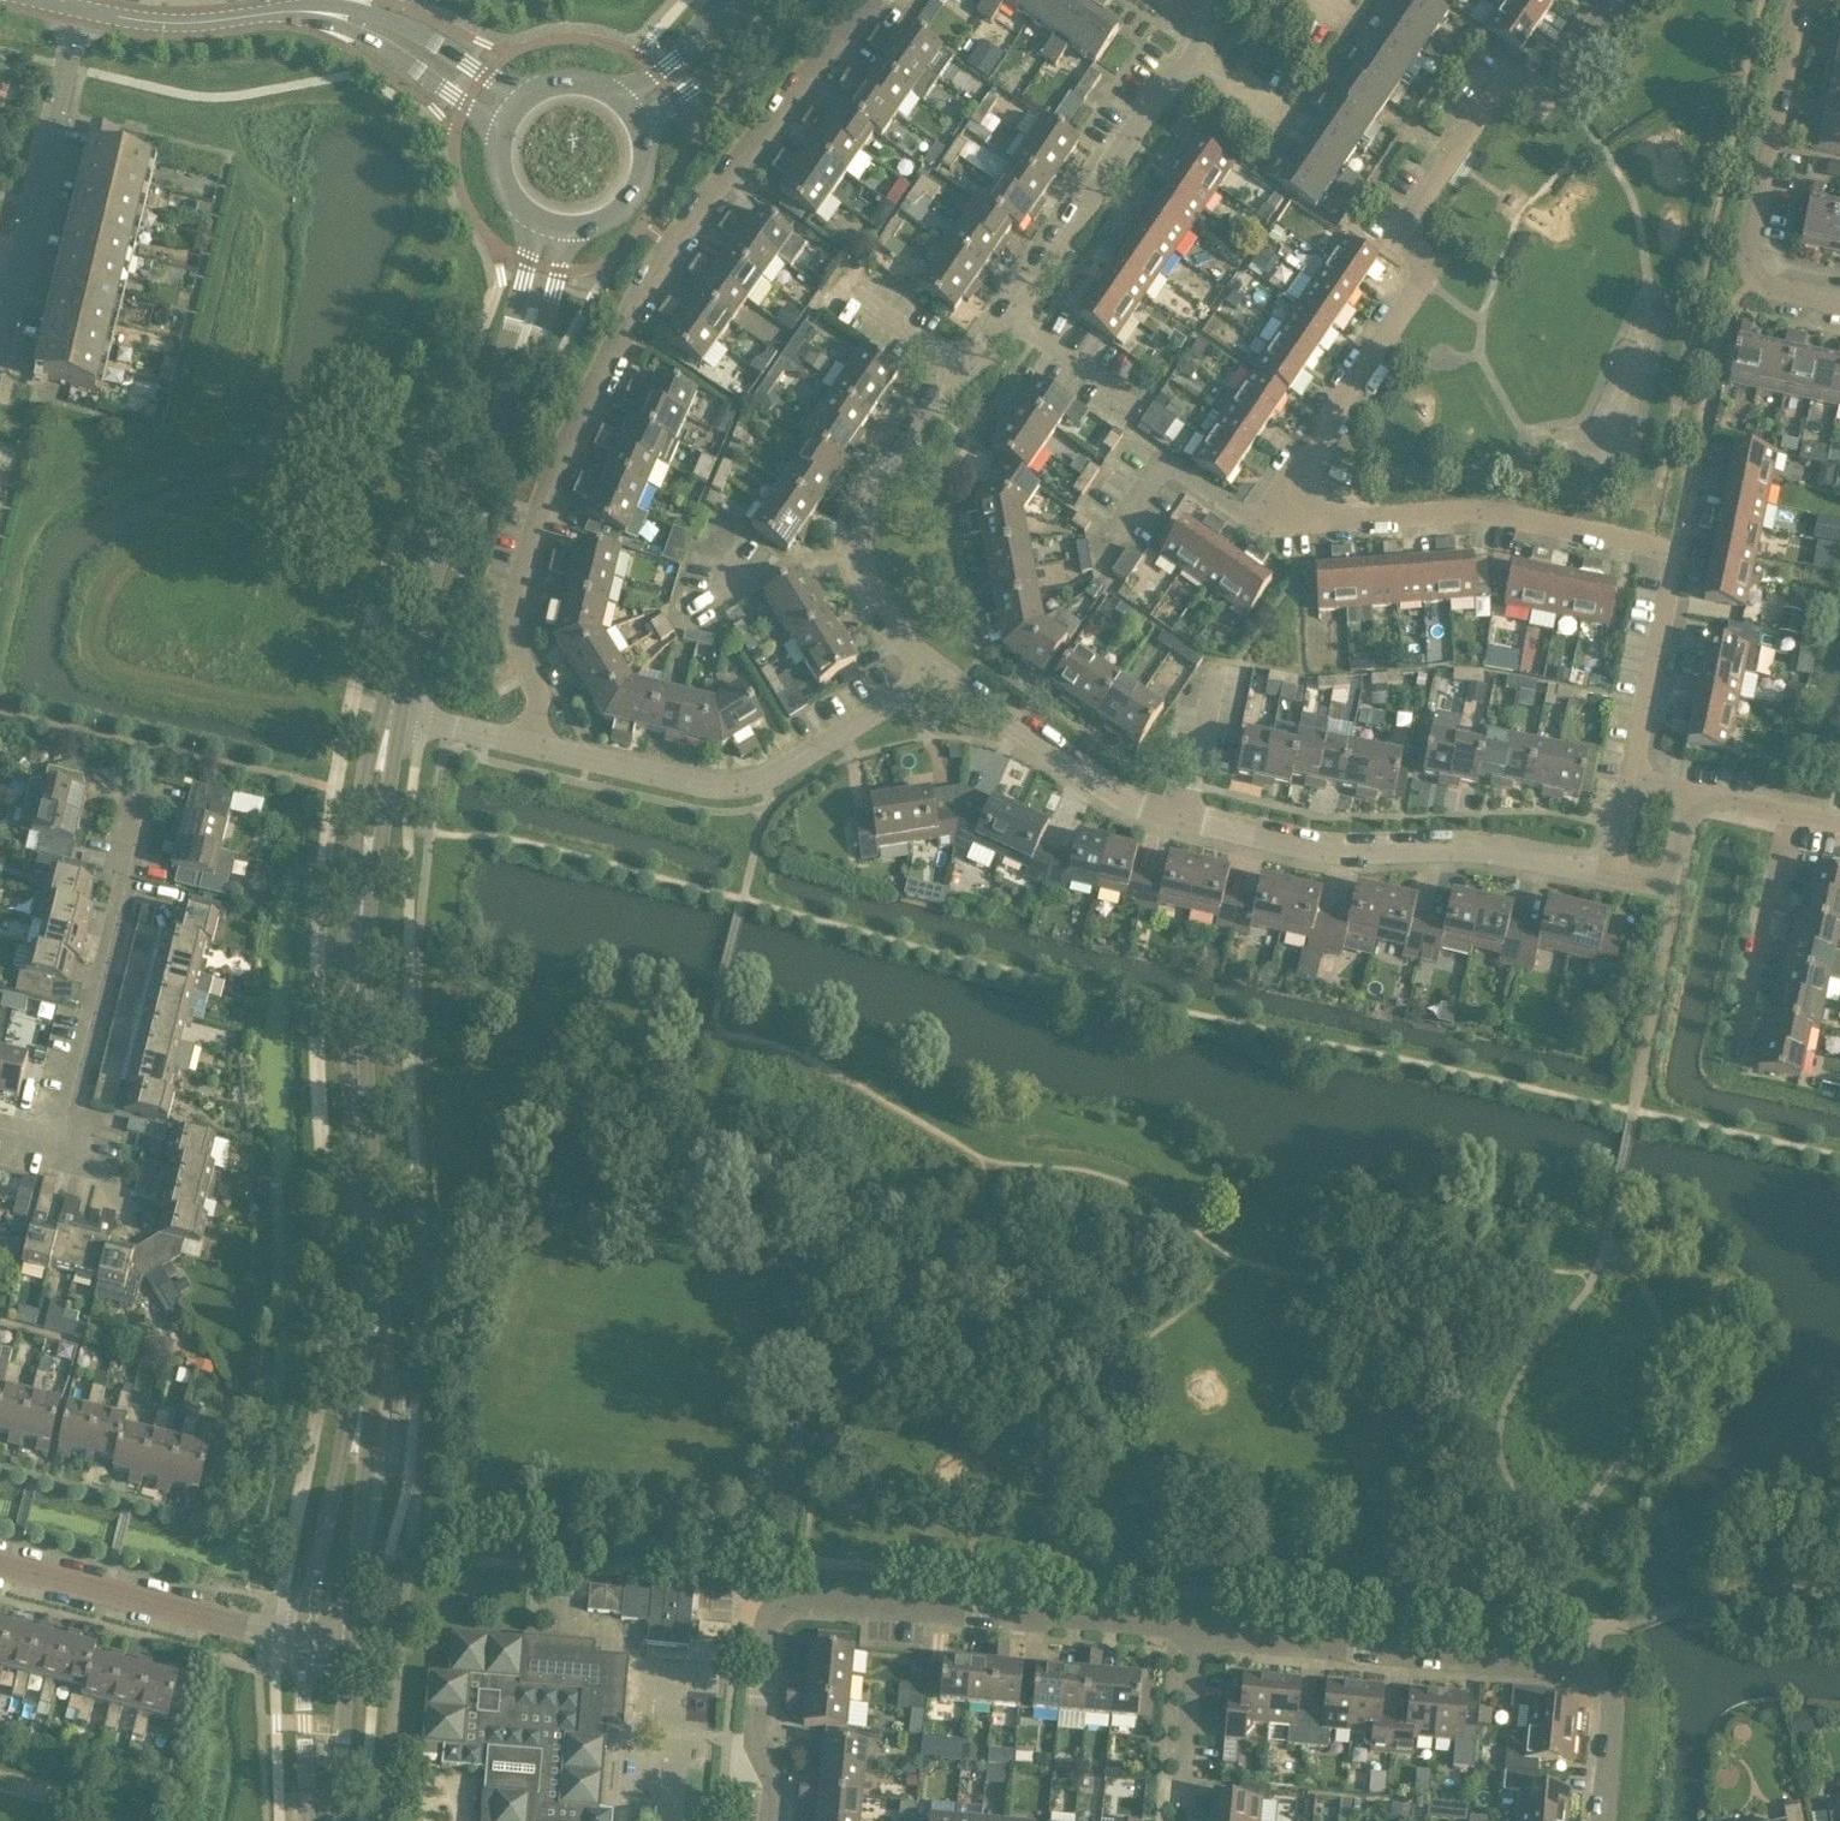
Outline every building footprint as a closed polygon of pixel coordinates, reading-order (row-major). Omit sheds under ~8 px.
[(976,15),(991,25),(1005,3),(1055,37),(1041,59),(1055,68),(1070,47),(1095,64),(1121,25),(1107,15),(1103,21),(1072,0),(986,0),(976,15)] [(1450,54),(1430,41),(1448,15),(1426,0),(1395,0),(1405,6),(1367,62),(1347,49),(1340,58),(1360,72),(1336,108),(1316,94),(1309,104),(1329,117),(1291,173),(1271,160),(1261,174),(1315,210),(1332,184),(1352,198),(1362,183),(1342,169),(1356,150),(1364,155),(1371,145),(1363,140),(1400,85),(1408,90),(1414,81),(1407,75),(1420,56),(1440,69),(1450,54)] [(1534,31),(1549,10),(1535,0),(1505,0),(1500,8),(1534,31)] [(1549,10),(1555,0),(1535,0),(1549,10)] [(1519,53),(1534,31),(1500,8),(1485,30),(1499,39),(1519,53)] [(873,36),(896,52),(926,73),(927,71),(933,75),(939,75),(947,64),(946,56),(940,52),(941,51),(905,26),(896,40),(878,28),(873,36)] [(1495,46),(1499,39),(1485,30),(1481,36),(1486,40),(1495,46)] [(876,70),(911,94),(926,73),(896,52),(873,36),(867,45),(884,57),(876,70)] [(986,79),(1003,55),(983,42),(966,65),(986,79)] [(1828,69),(1839,71),(1839,43),(1833,42),(1828,69)] [(1511,47),(1506,54),(1515,60),(1519,53),(1511,47)] [(1822,95),(1839,99),(1839,71),(1828,69),(1822,95)] [(843,79),(897,116),(911,94),(876,70),(867,83),(849,71),(843,79)] [(1083,103),(1101,77),(1090,70),(1072,96),(1083,103)] [(1432,86),(1421,77),(1413,87),(1425,96),(1432,86)] [(875,133),(874,134),(881,138),(897,116),(843,79),(837,88),(855,100),(847,111),(840,107),(839,108),(875,133)] [(1817,122),(1839,127),(1839,99),(1822,95),(1817,122)] [(988,97),(979,109),(988,115),(997,102),(988,97)] [(807,117),(860,154),(874,134),(875,133),(839,108),(830,121),(813,109),(807,117)] [(980,128),(988,115),(979,109),(971,122),(980,128)] [(1066,128),(1068,126),(1072,119),(1058,110),(1053,117),(1052,119),(1066,128)] [(1042,120),(1040,123),(1027,116),(1016,132),(1026,141),(1068,170),(1074,162),(1069,158),(1078,144),(1042,120)] [(810,151),(845,175),(860,154),(807,117),(801,126),(819,138),(810,151)] [(1811,150),(1812,150),(1839,156),(1839,127),(1817,122),(1811,150)] [(101,138),(93,136),(90,150),(98,152),(43,378),(101,394),(103,386),(96,385),(104,350),(111,352),(113,342),(107,340),(115,305),(122,307),(124,296),(118,295),(126,260),(132,262),(135,251),(128,250),(137,215),(144,216),(146,206),(140,205),(148,170),(155,171),(156,165),(140,161),(146,138),(128,134),(103,128),(101,138)] [(1205,137),(1199,145),(1230,166),(1236,158),(1205,137)] [(959,140),(950,152),(959,158),(968,145),(959,140)] [(1013,164),(1048,188),(1057,175),(1063,179),(1068,170),(1026,141),(1027,142),(1013,164)] [(939,157),(943,150),(944,148),(936,143),(930,151),(939,157)] [(1183,167),(1217,190),(1232,168),(1230,166),(1199,145),(1198,145),(1183,167)] [(5,162),(8,150),(0,147),(0,161),(5,162)] [(1167,156),(1177,163),(1183,155),(1172,148),(1167,156)] [(778,160),(831,197),(845,175),(810,151),(801,163),(783,151),(778,160)] [(950,170),(959,158),(950,152),(942,165),(950,170)] [(1177,163),(1167,156),(1161,163),(1171,171),(1177,163)] [(815,219),(831,197),(778,160),(772,168),(789,181),(780,194),(784,198),(806,213),(815,219)] [(1826,175),(1839,178),(1839,163),(1829,161),(1826,175)] [(998,185),(1039,213),(1045,205),(1040,201),(1048,188),(1013,164),(998,185)] [(1168,188),(1203,212),(1217,190),(1183,167),(1168,188)] [(923,178),(914,191),(932,203),(941,190),(931,184),(923,178)] [(908,187),(898,181),(885,201),(894,207),(908,187)] [(1814,183),(1811,197),(1821,200),(1824,185),(1814,183)] [(1012,227),(1019,232),(1028,218),(1033,222),(1039,213),(998,185),(984,206),(1012,226),(1012,227)] [(1203,212),(1168,188),(1154,210),(1188,233),(1203,212)] [(932,203),(914,191),(906,203),(915,209),(922,198),(932,204),(932,203)] [(1137,199),(1148,206),(1153,198),(1143,191),(1137,199)] [(1273,197),(1266,208),(1275,214),(1282,203),(1273,197)] [(778,206),(800,221),(806,213),(784,198),(778,206)] [(1148,206),(1137,199),(1132,206),(1142,214),(1148,206)] [(883,201),(877,209),(887,216),(893,208),(883,201)] [(984,206),(977,201),(962,224),(1003,251),(1009,243),(1004,239),(1012,228),(1019,232),(1012,227),(1012,226),(984,206)] [(1810,202),(1800,246),(1829,252),(1838,208),(1820,204),(1810,202)] [(763,217),(787,233),(793,224),(770,208),(763,217)] [(1829,252),(1839,254),(1839,209),(1838,208),(1829,252)] [(1139,231),(1173,255),(1188,233),(1154,210),(1139,231)] [(730,213),(724,222),(776,259),(792,237),(787,233),(763,217),(757,212),(747,226),(730,213)] [(1255,242),(1260,235),(1237,220),(1229,230),(1253,246),(1255,242)] [(885,234),(893,240),(902,227),(893,221),(885,234)] [(726,255),(761,280),(776,259),(724,222),(718,230),(735,243),(726,255)] [(948,245),(983,269),(992,256),(997,260),(1003,251),(962,224),(948,245)] [(1282,231),(1275,226),(1267,238),(1276,244),(1284,232),(1282,231)] [(1124,253),(1159,276),(1173,255),(1139,231),(1124,253)] [(1108,241),(1118,248),(1124,240),(1114,233),(1108,241)] [(885,252),(893,240),(885,234),(877,246),(885,252)] [(1327,262),(1361,285),(1377,263),(1342,239),(1327,262)] [(1118,248),(1108,241),(1103,249),(1113,256),(1118,248)] [(933,266),(974,294),(980,286),(975,282),(983,269),(948,245),(933,266)] [(1251,264),(1263,273),(1273,258),(1261,250),(1251,264)] [(1110,274),(1144,297),(1159,276),(1124,253),(1110,274)] [(694,264),(746,301),(761,280),(726,255),(717,268),(700,256),(694,264)] [(1312,283),(1347,306),(1361,285),(1327,262),(1312,283)] [(696,298),(731,323),(746,301),(694,264),(688,273),(705,285),(696,298)] [(968,303),(974,294),(933,266),(918,289),(954,313),(963,299),(968,303)] [(1095,295),(1129,319),(1144,297),(1110,274),(1095,295)] [(1079,284),(1089,291),(1095,283),(1085,276),(1079,284)] [(1298,305),(1332,328),(1347,306),(1312,283),(1298,305)] [(1089,291),(1079,284),(1074,292),(1084,299),(1089,291)] [(1242,298),(1234,293),(1227,304),(1235,309),(1242,298)] [(1129,319),(1095,295),(1080,318),(1114,341),(1129,319)] [(664,307),(716,344),(731,323),(696,298),(687,310),(670,298),(664,307)] [(1283,326),(1318,349),(1332,328),(1298,305),(1283,326)] [(790,333),(802,316),(786,306),(775,323),(790,333)] [(701,366),(716,344),(664,307),(658,315),(675,327),(665,341),(701,366)] [(1742,322),(1739,337),(1749,339),(1752,324),(1742,322)] [(805,325),(796,338),(805,344),(814,331),(805,325)] [(1269,347),(1303,371),(1318,349),(1283,326),(1269,347)] [(1787,331),(1784,347),(1793,349),(1796,333),(1787,331)] [(1796,333),(1793,349),(1802,350),(1805,335),(1796,333)] [(1179,351),(1185,342),(1173,334),(1167,343),(1179,351)] [(796,355),(805,344),(796,338),(788,350),(796,355)] [(1207,347),(1198,341),(1189,355),(1198,361),(1207,347)] [(1738,341),(1729,385),(1757,391),(1766,347),(1748,344),(1738,341)] [(1303,371),(1269,347),(1254,370),(1288,393),(1303,371)] [(1766,347),(1757,391),(1783,396),(1792,353),(1783,351),(1766,347)] [(803,361),(821,374),(830,361),(812,348),(804,361),(803,361)] [(862,350),(847,372),(888,400),(894,392),(889,388),(898,374),(862,350)] [(1792,353),(1783,396),(1810,402),(1819,358),(1802,355),(1792,353)] [(749,367),(761,375),(771,361),(764,355),(755,360),(749,367)] [(1810,402),(1837,407),(1839,393),(1839,358),(1838,358),(1837,362),(1819,358),(1810,402)] [(1181,362),(1176,369),(1190,379),(1195,371),(1181,362)] [(767,381),(775,386),(784,374),(775,368),(767,381)] [(888,400),(847,372),(832,394),(868,418),(877,405),(882,409),(888,400)] [(1233,396),(1269,419),(1283,396),(1248,373),(1233,396)] [(627,393),(686,419),(696,394),(657,377),(650,392),(631,384),(627,393)] [(1020,405),(1056,429),(1071,407),(1030,379),(1024,388),(1029,392),(1020,405)] [(767,399),(775,386),(767,381),(759,393),(767,399)] [(686,419),(627,393),(622,403),(642,411),(636,424),(628,421),(636,424),(635,425),(667,439),(667,441),(678,446),(679,445),(675,443),(686,419)] [(818,415),(859,443),(865,435),(859,431),(868,418),(832,394),(818,415)] [(1153,404),(1154,405),(1165,413),(1172,403),(1160,394),(1153,404)] [(1219,418),(1255,440),(1269,419),(1233,396),(1219,418)] [(1177,422),(1184,411),(1172,403),(1165,413),(1164,414),(1177,422)] [(1000,423),(1041,451),(1056,429),(1020,405),(1011,418),(1006,414),(1000,423)] [(1141,424),(1152,432),(1165,441),(1177,422),(1164,414),(1165,413),(1154,405),(1141,424)] [(745,413),(739,426),(748,430),(754,417),(745,413)] [(840,460),(847,465),(840,460),(848,448),(853,452),(859,443),(818,415),(802,438),(809,443),(810,442),(839,461),(840,460)] [(717,417),(713,428),(724,433),(728,422),(717,417)] [(1205,440),(1240,462),(1255,440),(1219,418),(1205,440)] [(598,437),(669,468),(678,446),(667,441),(667,439),(635,425),(636,424),(628,421),(622,436),(602,428),(598,437)] [(1026,473),(1041,451),(1000,423),(995,432),(1000,435),(990,449),(1026,473)] [(742,444),(748,430),(739,426),(733,440),(742,444)] [(1112,453),(1120,440),(1112,434),(1103,447),(1112,453)] [(1759,447),(1761,438),(1747,435),(1745,444),(1759,447)] [(607,470),(647,487),(657,464),(668,469),(669,468),(598,437),(594,447),(613,455),(607,470)] [(1798,441),(1782,438),(1779,450),(1796,453),(1798,441)] [(1240,462),(1205,440),(1191,462),(1226,485),(1240,462)] [(796,463),(837,491),(842,482),(837,479),(847,465),(840,460),(839,461),(810,442),(809,443),(796,463)] [(1814,462),(1817,448),(1801,445),(1798,459),(1814,462)] [(1730,472),(1771,481),(1776,454),(1736,446),(1730,472)] [(1829,447),(1827,461),(1834,463),(1837,448),(1829,447)] [(702,456),(692,478),(706,484),(716,462),(702,456)] [(1711,468),(1724,471),(1726,462),(1713,459),(1711,468)] [(724,461),(718,475),(728,479),(734,465),(724,461)] [(997,475),(988,487),(1023,512),(1038,489),(997,461),(991,471),(997,475)] [(781,484),(817,509),(825,496),(831,500),(837,491),(796,463),(781,484)] [(1082,478),(1091,484),(1099,472),(1090,465),(1082,478)] [(1724,471),(1711,468),(1709,478),(1722,481),(1724,471)] [(577,485),(636,511),(647,487),(607,470),(601,484),(581,475),(577,485)] [(1730,472),(1725,498),(1766,506),(1771,481),(1730,472)] [(722,493),(728,479),(718,475),(712,489),(722,493)] [(1091,484),(1082,478),(1073,491),(1082,497),(1091,484)] [(766,506),(807,534),(813,525),(808,522),(817,509),(781,484),(766,506)] [(586,518),(625,536),(630,538),(635,538),(638,535),(641,529),(640,525),(638,521),(633,519),(636,511),(577,485),(573,494),(592,503),(586,518)] [(983,525),(1022,518),(1022,514),(1023,512),(988,487),(975,505),(978,515),(959,519),(961,529),(983,525)] [(1720,523),(1760,532),(1766,506),(1725,498),(1720,523)] [(801,542),(807,534),(766,506),(751,528),(787,553),(796,539),(801,542)] [(1700,519),(1713,522),(1715,513),(1702,510),(1700,519)] [(1078,516),(1072,525),(1085,533),(1091,525),(1078,516)] [(1210,531),(1217,521),(1210,516),(1203,527),(1210,531)] [(1022,518),(983,525),(961,529),(963,539),(982,536),(984,551),(1027,543),(1022,518)] [(1713,522),(1700,519),(1698,529),(1711,532),(1713,522)] [(1839,545),(1839,523),(1828,520),(1824,542),(1839,545)] [(1217,521),(1210,531),(1219,538),(1226,527),(1217,521)] [(1182,572),(1206,537),(1184,522),(1160,557),(1182,572)] [(1714,549),(1755,557),(1760,532),(1720,523),(1714,549)] [(671,528),(663,558),(679,562),(686,532),(671,528)] [(1206,537),(1182,572),(1203,587),(1227,552),(1206,537)] [(1444,541),(1445,554),(1456,553),(1455,540),(1444,541)] [(1445,554),(1444,541),(1435,542),(1436,554),(1445,554)] [(553,554),(551,564),(614,579),(620,553),(578,543),(574,559),(553,554)] [(1027,543),(984,551),(987,567),(981,568),(983,578),(1032,569),(1027,543)] [(1079,560),(1089,558),(1087,543),(1077,545),(1079,560)] [(1392,545),(1393,558),(1404,557),(1403,544),(1392,545)] [(1252,561),(1260,550),(1253,545),(1245,556),(1252,561)] [(1393,558),(1392,545),(1383,546),(1384,559),(1393,558)] [(1831,546),(1825,572),(1837,574),(1839,557),(1839,548),(1831,546)] [(1125,584),(1142,559),(1128,548),(1111,574),(1125,584)] [(1340,549),(1341,561),(1351,561),(1350,548),(1340,549)] [(1341,561),(1340,549),(1331,550),(1332,562),(1341,561)] [(1709,574),(1750,583),(1755,557),(1714,549),(1709,574)] [(1260,550),(1252,561),(1262,567),(1269,556),(1260,550)] [(1540,565),(1542,552),(1534,551),(1531,563),(1540,565)] [(1227,552),(1203,587),(1225,601),(1248,567),(1227,552)] [(1542,552),(1540,565),(1550,567),(1553,554),(1542,552)] [(1089,558),(1079,560),(1082,575),(1092,573),(1089,558)] [(1445,561),(1448,602),(1490,599),(1487,559),(1472,560),(1472,559),(1445,561)] [(1419,563),(1422,604),(1448,602),(1445,561),(1419,563)] [(1593,563),(1584,561),(1582,573),(1591,575),(1593,563)] [(1690,570),(1703,573),(1705,564),(1692,561),(1690,570)] [(1393,565),(1396,606),(1422,604),(1419,563),(1393,565)] [(1604,565),(1593,563),(1591,575),(1601,577),(1604,565)] [(566,594),(607,605),(614,579),(551,564),(549,574),(569,579),(566,594)] [(1368,567),(1371,608),(1396,606),(1393,565),(1368,567)] [(1504,607),(1530,613),(1538,572),(1512,566),(1504,607)] [(1248,567),(1225,601),(1247,617),(1271,582),(1248,567)] [(1342,568),(1345,610),(1371,608),(1368,567),(1342,568)] [(1345,610),(1342,568),(1315,570),(1318,612),(1345,610)] [(994,602),(1036,594),(1032,569),(983,578),(985,588),(991,587),(994,602)] [(1703,573),(1690,570),(1688,580),(1701,583),(1703,573)] [(1538,572),(1530,613),(1556,618),(1564,577),(1538,572)] [(763,596),(777,619),(819,593),(814,584),(808,588),(800,573),(763,596)] [(1750,583),(1709,574),(1704,601),(1744,609),(1750,583)] [(1564,577),(1556,618),(1581,623),(1589,582),(1578,580),(1564,577)] [(1589,582),(1581,623),(1608,628),(1616,587),(1602,584),(1589,582)] [(1086,595),(1094,601),(1103,589),(1094,583),(1086,595)] [(1123,589),(1118,595),(1132,605),(1137,598),(1123,589)] [(1806,595),(1792,592),(1789,606),(1803,609),(1806,595)] [(819,593),(777,619),(791,641),(828,618),(819,605),(825,602),(819,593)] [(541,615),(560,620),(601,630),(607,605),(566,594),(562,610),(544,605),(541,615)] [(980,631),(1002,627),(1041,620),(1036,594),(994,602),(997,618),(978,621),(980,631)] [(1127,622),(1133,613),(1121,605),(1116,614),(1127,622)] [(1065,637),(1076,624),(1057,608),(1046,621),(1065,637)] [(1779,630),(1801,632),(1802,613),(1781,611),(1779,630)] [(1133,613),(1127,622),(1140,631),(1146,622),(1133,613)] [(560,620),(541,615),(539,625),(557,630),(554,640),(566,658),(602,636),(601,633),(601,630),(560,620)] [(651,625),(656,633),(669,625),(664,617),(651,625)] [(791,641),(804,663),(847,637),(841,628),(836,632),(828,618),(791,641)] [(1041,620),(1002,627),(980,631),(982,641),(1001,638),(1003,649),(1021,661),(1045,625),(1042,623),(1041,620)] [(741,641),(750,635),(742,624),(734,629),(741,641)] [(669,625),(656,633),(662,643),(674,635),(669,625)] [(1067,640),(1045,625),(1021,661),(1033,669),(1030,675),(1039,681),(1067,640)] [(1728,626),(1725,643),(1708,640),(1705,656),(1698,655),(1698,656),(1696,665),(1743,674),(1755,677),(1761,647),(1759,646),(1761,633),(1728,626)] [(697,646),(700,636),(686,632),(684,642),(697,646)] [(750,635),(741,641),(749,655),(758,650),(750,635)] [(1170,651),(1175,642),(1164,635),(1158,643),(1170,651)] [(568,675),(574,684),(616,658),(602,636),(566,658),(574,672),(568,675)] [(715,639),(700,636),(697,646),(713,649),(715,639)] [(852,646),(847,637),(804,663),(819,686),(855,664),(847,649),(852,646)] [(1802,641),(1799,655),(1814,658),(1816,644),(1802,641)] [(1175,642),(1170,651),(1196,670),(1202,661),(1175,642)] [(1499,669),(1513,671),(1517,651),(1502,649),(1499,669)] [(1061,700),(1069,706),(1097,665),(1075,650),(1051,685),(1064,695),(1061,700)] [(1685,653),(1684,662),(1696,665),(1698,656),(1685,653)] [(593,703),(630,680),(616,658),(574,684),(579,693),(585,689),(593,703)] [(1696,665),(1684,662),(1681,672),(1694,675),(1696,665)] [(1097,665),(1069,706),(1078,712),(1081,707),(1094,715),(1119,680),(1097,665)] [(1696,665),(1694,675),(1694,676),(1700,677),(1697,692),(1738,700),(1743,674),(1696,665)] [(768,685),(777,680),(770,668),(761,673),(768,685)] [(1572,673),(1559,670),(1557,682),(1569,684),(1572,673)] [(1454,682),(1469,683),(1471,673),(1454,672),(1454,682)] [(1282,686),(1284,676),(1270,673),(1268,684),(1282,686)] [(1471,673),(1469,683),(1483,685),(1484,674),(1471,673)] [(1572,673),(1569,684),(1588,688),(1591,677),(1572,673)] [(1401,675),(1387,676),(1387,686),(1402,685),(1401,675)] [(1427,677),(1418,675),(1416,687),(1424,689),(1427,677)] [(1300,679),(1284,676),(1282,686),(1298,690),(1300,679)] [(1372,688),(1387,686),(1387,676),(1372,678),(1372,688)] [(1348,679),(1333,680),(1334,690),(1349,689),(1348,679)] [(1520,692),(1522,682),(1507,679),(1506,689),(1520,692)] [(621,744),(625,726),(635,684),(632,683),(630,680),(593,703),(604,721),(615,724),(611,742),(621,744)] [(777,680),(768,685),(777,699),(785,693),(777,680)] [(1107,724),(1104,729),(1112,735),(1140,694),(1119,680),(1094,715),(1107,724)] [(1319,692),(1334,690),(1333,680),(1318,681),(1319,692)] [(1537,685),(1522,682),(1520,692),(1535,695),(1537,685)] [(635,684),(625,726),(621,744),(631,747),(635,728),(650,732),(660,690),(635,684)] [(1807,687),(1793,684),(1788,708),(1802,711),(1807,687)] [(1482,707),(1486,688),(1467,685),(1464,704),(1482,707)] [(1387,704),(1387,686),(1372,688),(1370,688),(1371,708),(1385,711),(1387,704)] [(717,701),(739,738),(749,754),(758,748),(748,732),(763,723),(740,687),(717,701)] [(1557,699),(1571,702),(1573,692),(1559,689),(1557,699)] [(660,690),(650,732),(666,736),(664,742),(674,744),(685,696),(660,690)] [(1573,692),(1571,702),(1587,705),(1588,695),(1573,692)] [(1692,717),(1733,725),(1738,700),(1697,692),(1692,717)] [(1140,694),(1112,735),(1121,741),(1125,736),(1138,745),(1163,710),(1140,694)] [(701,744),(711,702),(685,696),(674,744),(684,747),(686,740),(701,744)] [(741,759),(749,754),(739,738),(717,701),(714,703),(711,702),(701,744),(721,749),(731,743),(741,759)] [(1673,713),(1686,716),(1688,707),(1675,704),(1673,713)] [(1382,713),(1370,711),(1370,715),(1367,728),(1367,729),(1379,731),(1382,713)] [(1686,716),(1673,713),(1671,723),(1684,726),(1686,716)] [(1733,725),(1692,717),(1687,744),(1728,752),(1733,725)] [(1457,738),(1449,778),(1448,787),(1458,789),(1459,783),(1475,786),(1477,777),(1476,777),(1483,743),(1481,743),(1483,735),(1470,732),(1468,740),(1457,738)] [(1252,785),(1262,787),(1271,738),(1245,733),(1237,775),(1253,779),(1252,785)] [(1448,787),(1449,778),(1457,738),(1431,733),(1422,775),(1439,778),(1437,785),(1448,787)] [(1291,778),(1290,786),(1291,778),(1305,780),(1304,787),(1314,789),(1324,740),(1297,735),(1296,743),(1297,743),(1290,777),(1291,778)] [(1483,735),(1481,743),(1483,743),(1476,777),(1477,777),(1475,786),(1476,786),(1477,778),(1491,781),(1490,787),(1500,789),(1510,740),(1483,735)] [(1271,738),(1262,787),(1272,789),(1273,783),(1290,786),(1291,778),(1290,777),(1297,743),(1296,743),(1271,738)] [(1324,740),(1314,789),(1324,791),(1326,785),(1341,788),(1349,745),(1324,740)] [(1527,788),(1535,745),(1510,740),(1500,789),(1510,791),(1512,785),(1527,788)] [(1375,751),(1349,745),(1341,788),(1356,791),(1355,797),(1365,799),(1366,793),(1375,751)] [(1535,745),(1527,788),(1542,791),(1541,797),(1551,799),(1553,790),(1561,750),(1535,745)] [(1561,750),(1553,790),(1551,799),(1561,801),(1562,795),(1579,798),(1580,793),(1590,795),(1599,751),(1575,746),(1573,753),(1561,750)] [(1375,751),(1366,793),(1365,799),(1375,801),(1376,795),(1403,801),(1411,758),(1375,751)] [(48,768),(44,782),(34,780),(30,782),(24,804),(80,818),(87,792),(79,791),(83,777),(48,768)] [(234,794),(199,785),(191,819),(184,817),(178,843),(220,853),(227,827),(218,825),(221,811),(229,814),(234,794)] [(962,788),(931,793),(931,792),(900,796),(907,845),(937,840),(938,850),(954,848),(962,788)] [(962,788),(954,848),(969,854),(973,845),(1000,857),(1020,813),(992,800),(991,801),(962,788)] [(907,845),(900,796),(869,801),(873,824),(856,826),(861,860),(879,857),(878,849),(907,845)] [(74,844),(80,818),(24,804),(19,827),(20,831),(40,836),(37,850),(63,857),(67,842),(74,844)] [(1023,877),(1043,886),(1055,853),(1039,846),(1048,825),(1020,813),(1000,857),(1027,870),(1023,877)] [(1055,853),(1043,886),(1065,891),(1067,883),(1096,890),(1107,842),(1077,835),(1071,857),(1055,853)] [(1137,849),(1107,842),(1096,890),(1124,897),(1123,905),(1140,909),(1148,875),(1132,872),(1137,849)] [(235,857),(220,854),(220,853),(178,843),(171,868),(178,870),(175,884),(225,897),(235,857)] [(45,898),(93,909),(87,907),(93,882),(96,870),(40,856),(35,874),(50,878),(45,898)] [(1163,879),(1148,875),(1140,909),(1157,913),(1159,905),(1188,912),(1199,864),(1169,857),(1163,879)] [(1229,871),(1199,864),(1188,912),(1217,918),(1215,926),(1232,930),(1240,897),(1224,893),(1229,871)] [(1804,894),(1839,901),(1839,874),(1815,868),(1812,885),(1806,884),(1804,894)] [(1256,901),(1240,897),(1232,930),(1249,934),(1251,927),(1280,933),(1291,886),(1261,878),(1256,901)] [(1321,893),(1291,886),(1280,933),(1309,940),(1307,948),(1324,952),(1332,919),(1316,915),(1321,893)] [(1346,934),(1375,941),(1387,893),(1356,886),(1348,923),(1332,919),(1324,952),(1341,956),(1346,934)] [(946,891),(927,887),(924,902),(942,907),(946,891)] [(265,895),(246,890),(243,902),(262,907),(265,895)] [(1417,971),(1419,960),(1427,926),(1412,923),(1417,900),(1387,893),(1375,941),(1404,948),(1402,956),(1399,967),(1417,971)] [(1443,930),(1427,926),(1419,960),(1437,964),(1439,952),(1468,959),(1471,949),(1482,901),(1452,893),(1443,930)] [(1839,929),(1839,901),(1804,894),(1802,904),(1808,905),(1805,919),(1805,921),(1839,928),(1839,929)] [(93,909),(45,898),(51,900),(44,924),(86,935),(93,909)] [(164,933),(212,945),(218,920),(224,922),(227,908),(193,899),(189,912),(176,909),(170,934),(165,932),(164,933)] [(1498,963),(1515,967),(1523,933),(1508,930),(1513,908),(1482,901),(1471,949),(1499,956),(1498,963)] [(1537,949),(1566,956),(1578,908),(1547,901),(1539,937),(1523,933),(1515,967),(1532,971),(1537,949)] [(160,912),(146,908),(142,926),(156,929),(160,912)] [(1578,908),(1566,956),(1595,963),(1593,971),(1612,975),(1619,942),(1603,938),(1608,915),(1578,908)] [(1805,921),(1805,919),(1797,917),(1793,934),(1787,933),(1785,943),(1834,953),(1839,929),(1839,928),(1805,921)] [(86,935),(44,924),(38,948),(33,947),(32,948),(80,960),(86,935)] [(156,942),(159,932),(138,927),(136,936),(156,942)] [(158,958),(206,970),(207,963),(202,961),(206,944),(212,946),(212,945),(164,933),(158,958)] [(1829,979),(1839,980),(1839,955),(1834,953),(1785,943),(1783,953),(1789,954),(1786,970),(1829,979)] [(80,961),(80,960),(32,948),(26,973),(21,971),(17,985),(52,994),(55,981),(68,984),(74,959),(80,961)] [(132,952),(129,961),(150,967),(152,957),(132,952)] [(152,983),(194,994),(209,998),(213,980),(204,978),(206,970),(158,958),(152,983)] [(1775,994),(1824,1004),(1829,979),(1786,970),(1783,985),(1777,984),(1775,994)] [(125,977),(123,986),(144,992),(146,982),(125,977)] [(208,999),(209,998),(194,994),(152,983),(145,1009),(193,1021),(195,1013),(189,1012),(193,995),(208,999)] [(1810,1029),(1818,1031),(1824,1004),(1775,994),(1773,1004),(1779,1005),(1776,1019),(1768,1017),(1768,1018),(1776,1019),(1776,1021),(1810,1028),(1810,1029)] [(12,1011),(15,998),(5,996),(1,1008),(12,1011)] [(15,998),(12,1011),(25,1014),(28,1001),(15,998)] [(119,1002),(117,1011),(138,1017),(140,1008),(119,1002)] [(181,1044),(185,1026),(191,1028),(193,1021),(145,1009),(139,1034),(181,1044)] [(1756,1043),(1805,1053),(1810,1029),(1818,1031),(1810,1029),(1810,1028),(1776,1021),(1776,1019),(1768,1018),(1765,1035),(1758,1033),(1756,1043)] [(113,1027),(110,1037),(131,1042),(134,1033),(113,1027)] [(133,1059),(189,1073),(195,1049),(181,1046),(181,1044),(139,1034),(133,1059)] [(1800,1080),(1805,1053),(1756,1043),(1754,1053),(1761,1054),(1757,1071),(1800,1080)] [(42,1060),(45,1048),(37,1046),(35,1058),(42,1060)] [(0,1059),(0,1097),(17,1101),(28,1058),(2,1052),(0,1059)] [(106,1052),(104,1061),(125,1067),(127,1058),(106,1052)] [(126,1084),(174,1096),(174,1095),(168,1094),(173,1077),(178,1078),(180,1071),(189,1073),(133,1059),(126,1084)] [(100,1077),(98,1087),(119,1092),(121,1083),(100,1077)] [(126,1085),(132,1086),(125,1111),(167,1122),(174,1096),(126,1084),(126,1085)] [(166,1142),(168,1130),(131,1121),(128,1133),(166,1142)] [(226,1144),(215,1141),(173,1131),(166,1157),(214,1169),(214,1168),(220,1170),(224,1168),(229,1150),(226,1144)] [(166,1183),(213,1195),(215,1188),(209,1187),(214,1169),(166,1157),(172,1159),(169,1171),(166,1183)] [(140,1177),(166,1183),(169,1171),(158,1169),(159,1167),(144,1163),(140,1177)] [(166,1183),(140,1177),(136,1193),(151,1197),(155,1183),(165,1185),(166,1183)] [(48,1273),(60,1225),(59,1225),(58,1231),(45,1228),(57,1181),(43,1178),(33,1224),(22,1266),(48,1273)] [(165,1210),(207,1220),(201,1218),(206,1201),(211,1203),(213,1195),(166,1183),(165,1185),(159,1209),(165,1209),(165,1210)] [(18,1204),(31,1207),(34,1195),(20,1192),(18,1204)] [(31,1207),(18,1204),(15,1217),(28,1219),(31,1207)] [(147,1243),(162,1269),(163,1268),(171,1264),(180,1259),(184,1242),(200,1246),(207,1220),(165,1210),(157,1234),(147,1243)] [(60,1225),(48,1273),(49,1273),(50,1267),(75,1273),(85,1232),(60,1225)] [(99,1280),(98,1285),(94,1300),(110,1238),(85,1232),(75,1273),(99,1280)] [(145,1279),(162,1269),(147,1243),(135,1252),(134,1250),(109,1244),(111,1238),(110,1238),(94,1300),(132,1309),(136,1308),(143,1279),(145,1280),(145,1279)] [(18,1259),(21,1246),(7,1242),(4,1256),(18,1259)] [(163,1268),(169,1279),(177,1274),(171,1264),(163,1268)] [(191,1289),(185,1278),(174,1284),(181,1295),(191,1289)] [(38,1312),(33,1311),(29,1325),(34,1327),(35,1327),(38,1312)] [(60,1333),(62,1322),(49,1318),(46,1330),(60,1333)] [(89,1328),(78,1325),(62,1322),(60,1333),(75,1337),(86,1341),(89,1328)] [(207,1373),(210,1364),(197,1360),(194,1370),(207,1373)] [(10,1435),(8,1444),(19,1447),(31,1396),(15,1392),(21,1369),(9,1366),(3,1389),(0,1402),(0,1433),(10,1435)] [(193,1372),(180,1369),(176,1384),(189,1387),(193,1372)] [(47,1454),(50,1445),(60,1404),(43,1399),(49,1376),(37,1373),(31,1396),(19,1447),(20,1447),(22,1438),(38,1442),(36,1451),(47,1454)] [(134,1385),(125,1383),(122,1394),(131,1396),(134,1385)] [(69,1459),(71,1451),(87,1455),(85,1463),(86,1464),(104,1389),(93,1387),(87,1410),(70,1406),(57,1456),(69,1459)] [(104,1389),(86,1464),(97,1466),(99,1458),(115,1462),(113,1470),(114,1470),(132,1396),(131,1396),(122,1394),(121,1394),(115,1417),(99,1413),(105,1389),(104,1389)] [(133,1396),(132,1396),(114,1470),(130,1475),(128,1483),(139,1486),(158,1412),(157,1412),(152,1436),(135,1432),(141,1408),(131,1405),(133,1396)] [(197,1422),(201,1407),(190,1404),(186,1419),(197,1422)] [(143,1478),(159,1482),(157,1491),(167,1493),(186,1419),(185,1419),(179,1443),(163,1439),(169,1415),(158,1412),(139,1486),(140,1486),(143,1478)] [(171,1485),(187,1489),(184,1498),(196,1501),(209,1450),(191,1446),(197,1422),(186,1419),(167,1493),(168,1494),(171,1485)] [(563,1591),(564,1578),(556,1578),(555,1590),(563,1591)] [(575,1580),(565,1579),(563,1596),(574,1597),(575,1580)] [(688,1650),(694,1591),(652,1587),(652,1596),(637,1594),(638,1588),(624,1587),(624,1592),(590,1588),(587,1613),(622,1617),(621,1622),(649,1625),(647,1646),(688,1650)] [(17,1674),(11,1697),(23,1700),(42,1626),(41,1626),(39,1634),(23,1630),(25,1622),(14,1619),(0,1673),(0,1675),(1,1669),(17,1674)] [(14,1619),(13,1619),(11,1627),(0,1625),(0,1673),(14,1619)] [(29,1677),(45,1681),(39,1704),(51,1707),(70,1633),(69,1633),(67,1641),(51,1637),(53,1629),(42,1626),(23,1700),(29,1677)] [(77,1723),(95,1649),(79,1644),(81,1636),(70,1633),(51,1707),(57,1684),(73,1688),(67,1711),(78,1714),(76,1723),(77,1723)] [(583,1693),(543,1691),(543,1689),(537,1689),(538,1680),(564,1681),(565,1652),(524,1649),(525,1641),(454,1634),(450,1676),(429,1674),(422,1745),(443,1747),(442,1767),(486,1770),(485,1791),(482,1820),(613,1820),(614,1812),(601,1810),(606,1741),(580,1738),(583,1693)] [(808,1673),(851,1678),(853,1651),(847,1650),(848,1637),(818,1634),(817,1647),(811,1647),(808,1673)] [(970,1662),(966,1710),(992,1712),(998,1644),(987,1643),(985,1663),(970,1662)] [(998,1644),(992,1712),(1018,1714),(1023,1668),(1023,1667),(1007,1665),(1009,1645),(998,1644)] [(105,1730),(123,1656),(112,1653),(110,1662),(94,1658),(96,1649),(95,1649),(77,1723),(88,1726),(94,1702),(110,1706),(104,1730),(105,1730)] [(1063,1670),(1058,1718),(1084,1721),(1091,1653),(1079,1652),(1078,1672),(1063,1670)] [(1091,1653),(1084,1721),(1110,1723),(1115,1675),(1100,1674),(1102,1654),(1091,1653)] [(138,1669),(122,1665),(124,1656),(123,1656),(105,1730),(116,1733),(122,1709),(138,1713),(132,1737),(133,1737),(151,1663),(140,1660),(138,1669)] [(966,1710),(970,1662),(944,1659),(943,1666),(930,1664),(926,1701),(940,1702),(939,1707),(966,1710)] [(166,1676),(150,1672),(152,1663),(151,1663),(133,1737),(144,1740),(150,1716),(167,1721),(180,1670),(168,1667),(166,1676)] [(1023,1668),(1018,1714),(1058,1718),(1063,1670),(1036,1668),(1036,1669),(1023,1668)] [(786,1698),(849,1703),(851,1678),(808,1673),(807,1688),(787,1686),(786,1698)] [(1243,1674),(1240,1707),(1227,1706),(1225,1739),(1245,1741),(1246,1736),(1247,1736),(1253,1730),(1253,1723),(1268,1725),(1272,1677),(1243,1674)] [(1115,1675),(1110,1723),(1137,1725),(1137,1720),(1151,1721),(1154,1685),(1141,1684),(1141,1678),(1115,1675)] [(1272,1677),(1268,1725),(1289,1727),(1288,1745),(1308,1747),(1311,1714),(1298,1713),(1301,1679),(1272,1677)] [(1326,1682),(1323,1715),(1311,1714),(1308,1747),(1328,1748),(1330,1730),(1351,1732),(1355,1684),(1326,1682)] [(1367,1747),(1371,1748),(1371,1752),(1391,1754),(1394,1721),(1381,1720),(1384,1687),(1355,1684),(1351,1732),(1364,1733),(1363,1743),(1367,1747)] [(910,1685),(908,1709),(910,1709),(922,1710),(924,1686),(910,1685)] [(1511,1708),(1529,1710),(1527,1731),(1575,1735),(1578,1707),(1544,1703),(1546,1690),(1513,1687),(1511,1708)] [(1413,1738),(1434,1740),(1438,1692),(1410,1689),(1406,1725),(1394,1724),(1394,1721),(1391,1754),(1411,1756),(1413,1738)] [(1467,1694),(1438,1692),(1434,1740),(1455,1742),(1453,1768),(1473,1770),(1474,1762),(1477,1729),(1464,1727),(1467,1694)] [(826,1728),(856,1731),(856,1730),(846,1730),(849,1703),(786,1698),(785,1709),(805,1711),(804,1726),(826,1728)] [(1812,1735),(1807,1711),(1791,1715),(1795,1738),(1812,1735)] [(909,1722),(907,1735),(920,1736),(921,1723),(909,1722)] [(83,1739),(86,1728),(75,1725),(73,1737),(83,1739)] [(856,1731),(826,1728),(825,1741),(824,1741),(821,1768),(864,1772),(867,1745),(855,1744),(856,1731)] [(1505,1771),(1538,1774),(1539,1761),(1572,1764),(1575,1735),(1527,1731),(1525,1752),(1507,1750),(1505,1771)] [(960,1763),(960,1759),(961,1749),(962,1744),(949,1742),(948,1747),(947,1758),(947,1761),(960,1763)] [(436,1764),(437,1746),(427,1746),(424,1745),(422,1763),(436,1764)] [(974,1762),(976,1748),(962,1747),(961,1760),(974,1762)] [(997,1762),(998,1754),(998,1751),(988,1750),(987,1765),(997,1766),(997,1762)] [(1040,1767),(1052,1767),(1052,1758),(1040,1757),(1040,1767)] [(908,1759),(901,1766),(900,1774),(915,1776),(917,1760),(908,1759)] [(935,1761),(922,1760),(921,1773),(929,1774),(935,1770),(935,1761)] [(799,1792),(862,1798),(864,1772),(821,1768),(820,1783),(800,1781),(799,1792)] [(1570,1790),(1537,1787),(1538,1774),(1505,1771),(1503,1791),(1521,1793),(1519,1814),(1567,1818),(1570,1790)] [(916,1787),(916,1778),(906,1778),(906,1787),(916,1787)] [(1262,1802),(1268,1803),(1270,1787),(1240,1784),(1238,1798),(1214,1796),(1212,1820),(1260,1820),(1262,1802)] [(1428,1801),(1429,1788),(1416,1787),(1415,1800),(1428,1801)] [(832,1820),(860,1820),(862,1798),(799,1792),(798,1803),(818,1805),(816,1820),(832,1820)] [(1338,1818),(1349,1819),(1350,1803),(1340,1802),(1338,1818)] [(1360,1804),(1350,1803),(1349,1819),(1359,1820),(1360,1804)] [(1446,1820),(1462,1820),(1467,1820),(1469,1805),(1448,1803),(1446,1820)] [(1802,1806),(1785,1809),(1788,1820),(1805,1820),(1802,1806)] [(1402,1808),(1392,1807),(1390,1820),(1401,1820),(1402,1808)] [(1827,1809),(1829,1820),(1839,1820),(1839,1807),(1827,1809)] [(1402,1808),(1401,1820),(1411,1820),(1412,1809),(1402,1808)]
